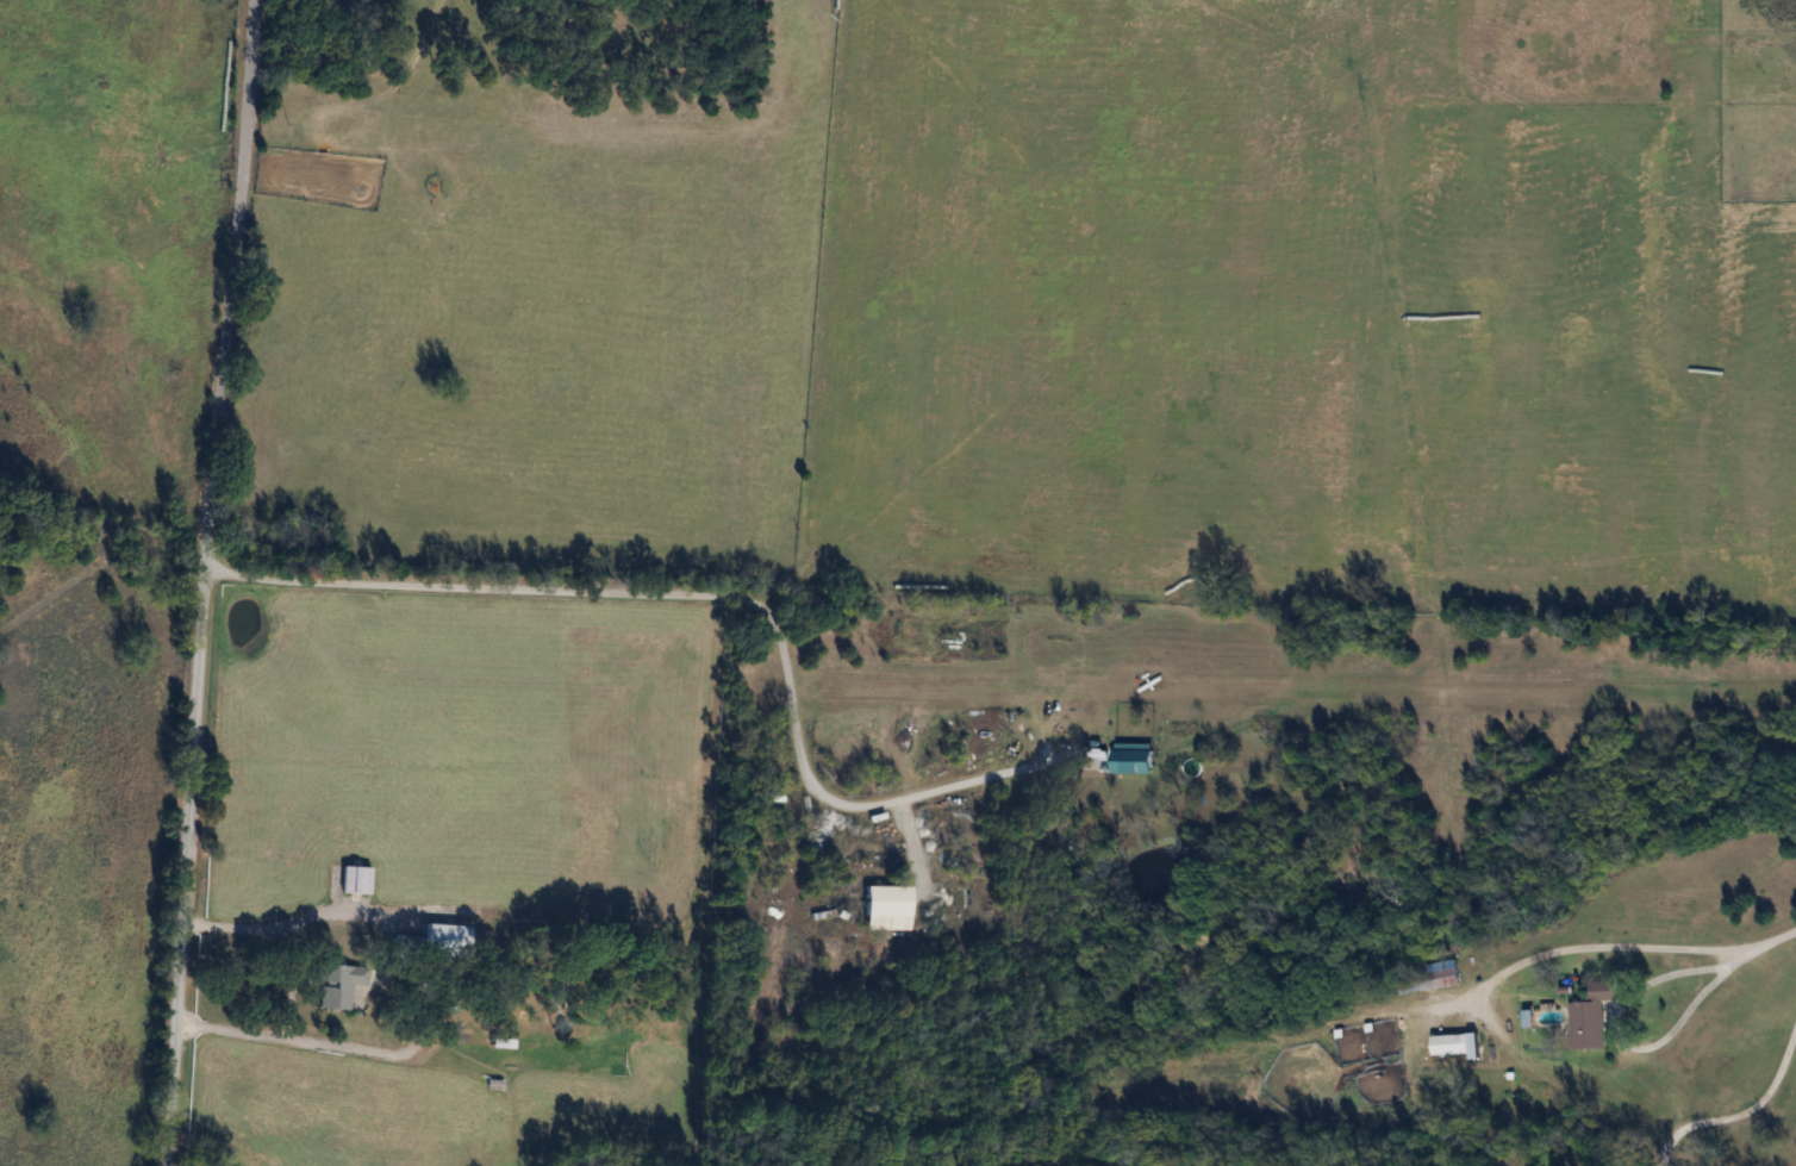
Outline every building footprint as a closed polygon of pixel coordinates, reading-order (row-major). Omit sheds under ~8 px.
[(1117,772),(1155,772),(1155,743),(1117,743),(1117,772)] [(331,894),(371,894),(371,866),(331,866),(331,894)] [(912,885),(867,885),(867,929),(912,929),(912,885)] [(471,925),(423,924),(422,955),(470,957),(471,925)] [(351,1010),(354,984),(367,986),(369,967),(325,962),(320,1007),(351,1010)] [(1399,991),(1459,986),(1457,969),(1397,974),(1399,991)] [(1607,1047),(1605,999),(1618,998),(1617,979),(1590,980),(1591,1001),(1570,1002),(1572,1049),(1607,1047)] [(1479,1055),(1479,1033),(1432,1033),(1433,1055),(1479,1055)] [(623,1062),(623,1049),(613,1049),(613,1062),(623,1062)]
